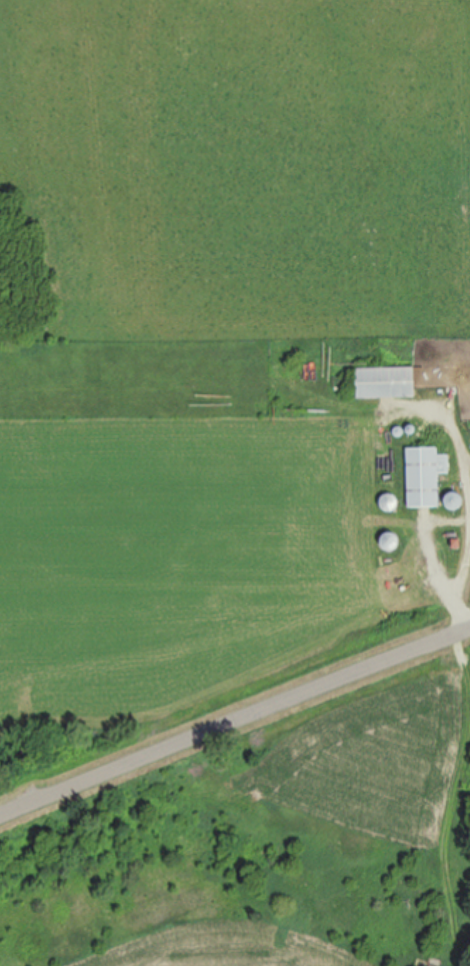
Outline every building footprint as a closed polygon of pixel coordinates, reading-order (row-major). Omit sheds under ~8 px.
[(415,368),(357,369),(358,399),(415,398),(415,368)] [(450,456),(439,456),(439,448),(408,449),(409,508),(439,508),(439,474),(450,474),(450,456)] [(399,504),(392,495),(382,502),(389,512),(399,504)] [(382,540),(388,552),(400,546),(394,534),(382,540)]
